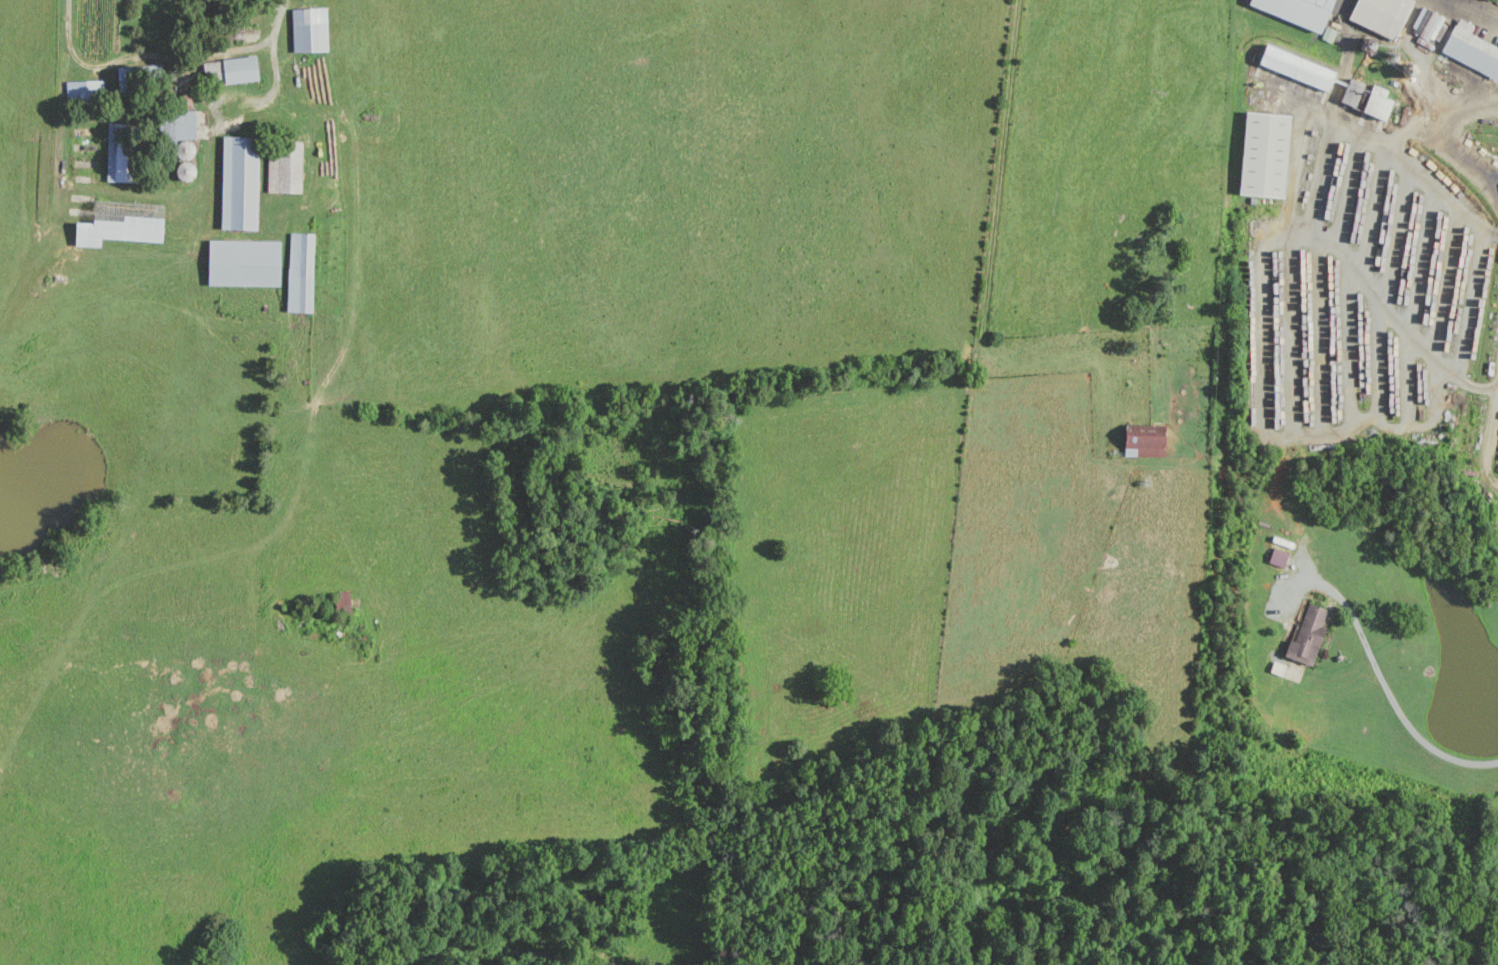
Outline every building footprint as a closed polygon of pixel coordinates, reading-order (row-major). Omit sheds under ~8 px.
[(1320,32),(1331,0),(1248,0),(1246,5),(1320,32)] [(1392,40),(1410,0),(1354,0),(1346,19),(1392,40)] [(324,7),(290,8),(291,52),(326,51),(324,7)] [(1496,80),(1497,76),(1497,48),(1469,34),(1473,25),(1456,17),(1439,52),(1496,80)] [(1327,90),(1335,70),(1264,44),(1256,64),(1327,90)] [(256,80),(254,56),(201,61),(203,80),(221,79),(221,83),(256,80)] [(1338,103),(1383,119),(1390,99),(1384,97),(1387,90),(1372,84),(1369,91),(1361,89),(1363,82),(1348,77),(1338,103)] [(103,80),(65,80),(65,101),(103,100),(103,80)] [(192,138),(191,110),(157,111),(158,139),(192,138)] [(1288,114),(1243,111),(1237,194),(1283,197),(1288,114)] [(105,181),(126,181),(128,126),(106,126),(105,181)] [(255,229),(257,137),(221,136),(219,229),(255,229)] [(300,193),(301,143),(267,142),(266,192),(300,193)] [(310,312),(312,233),(288,233),(286,312),(310,312)] [(205,285),(279,286),(279,241),(206,239),(205,285)] [(1122,455),(1161,457),(1163,425),(1123,424),(1122,455)] [(1287,553),(1272,547),(1267,562),(1282,567),(1287,553)] [(1285,658),(1310,666),(1329,610),(1303,602),(1285,658)]
